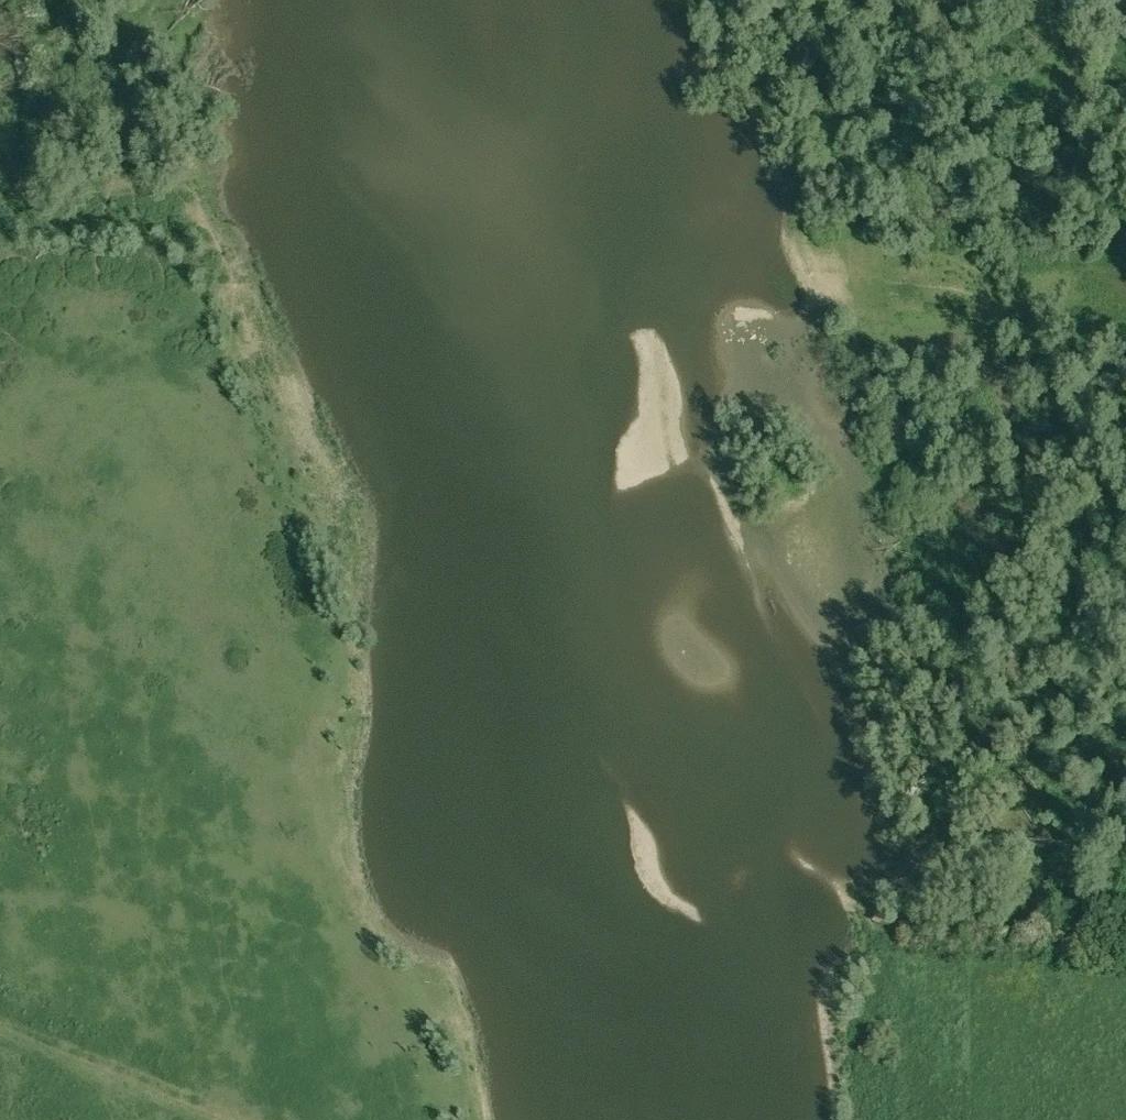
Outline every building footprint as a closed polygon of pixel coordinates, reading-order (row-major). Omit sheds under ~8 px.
[(890,915),(873,913),(872,922),(889,923),(890,919),(890,915)]
